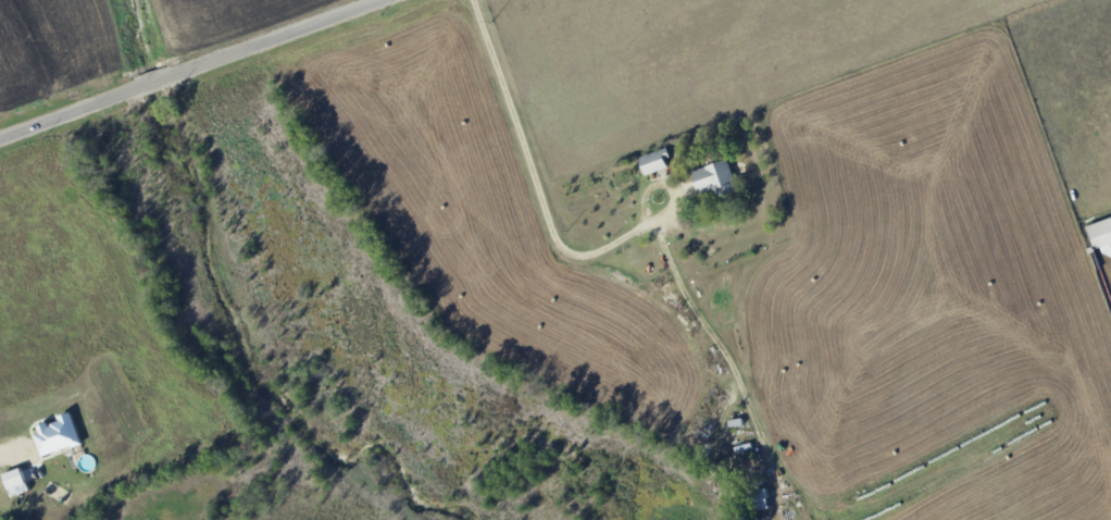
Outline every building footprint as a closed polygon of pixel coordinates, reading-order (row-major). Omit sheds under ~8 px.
[(668,168),(665,158),(669,157),(666,148),(639,156),(645,175),(668,168)] [(735,183),(726,159),(691,171),(700,196),(735,183)] [(1103,248),(1106,257),(1110,256),(1110,218),(1087,224),(1094,251),(1103,248)] [(81,443),(71,412),(58,417),(59,421),(48,425),(47,423),(33,427),(43,456),(81,443)] [(3,473),(7,490),(26,485),(22,469),(3,473)]
